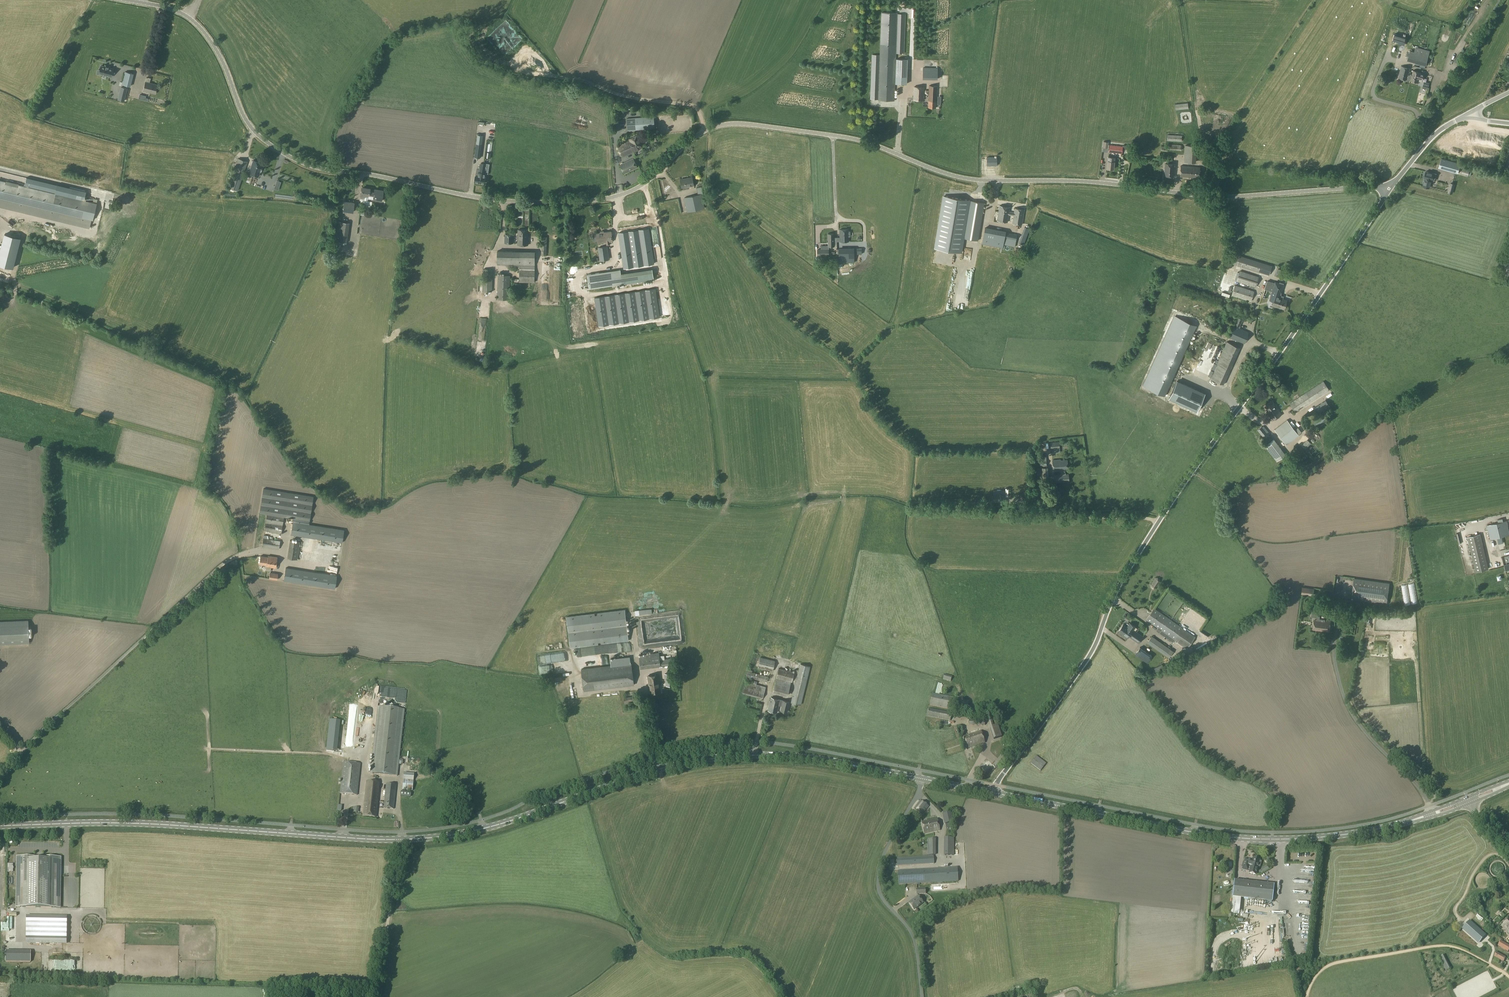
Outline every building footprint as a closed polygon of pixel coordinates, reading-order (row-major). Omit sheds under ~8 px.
[(878,99),(878,100),(894,101),(896,53),(897,13),(881,12),(880,55),(879,76),(878,99)] [(905,14),(897,14),(896,53),(904,53),(905,14)] [(1382,37),(1378,56),(1379,56),(1388,61),(1395,63),(1396,61),(1398,51),(1392,50),(1390,49),(1397,50),(1397,49),(1400,43),(1400,42),(1398,41),(1390,40),(1389,39),(1385,37),(1382,37)] [(1421,62),(1426,63),(1430,51),(1416,47),(1415,52),(1410,51),(1407,61),(1417,63),(1417,62),(1421,63),(1421,62)] [(880,55),(872,55),(871,99),(878,99),(879,76),(880,55)] [(896,83),(907,84),(907,59),(896,59),(896,83)] [(98,71),(99,71),(99,74),(111,77),(112,74),(113,74),(114,72),(112,71),(113,69),(108,68),(108,67),(106,67),(106,66),(106,67),(101,66),(100,68),(99,68),(98,71)] [(1407,80),(1407,77),(1411,78),(1412,74),(1410,74),(1410,75),(1408,75),(1410,68),(1401,66),(1398,78),(1407,80)] [(923,68),(923,79),(938,79),(938,67),(923,68)] [(1421,73),(1421,72),(1413,70),(1412,74),(1411,78),(1411,81),(1418,82),(1419,79),(1423,79),(1424,74),(1421,73)] [(122,84),(130,86),(133,74),(125,72),(122,84)] [(145,82),(143,90),(155,93),(157,85),(145,82)] [(928,100),(929,100),(936,100),(937,85),(929,85),(928,100)] [(914,87),(914,100),(923,100),(924,87),(914,87)] [(627,118),(627,131),(658,129),(656,116),(627,118)] [(477,135),(475,157),(480,158),(483,136),(477,135)] [(618,147),(622,157),(642,148),(636,135),(629,139),(630,141),(618,147)] [(1122,146),(1109,144),(1109,151),(1122,153),(1122,146)] [(1185,145),(1184,162),(1196,163),(1197,145),(1185,145)] [(238,158),(228,187),(238,190),(248,161),(238,158)] [(624,174),(638,168),(634,158),(620,165),(624,174)] [(1460,164),(1441,158),(1439,168),(1457,173),(1460,164)] [(263,163),(253,160),(253,161),(252,161),(251,163),(252,163),(249,173),(258,176),(260,171),(261,171),(262,168),(261,168),(263,163)] [(476,176),(475,181),(482,182),(485,183),(486,177),(485,177),(485,173),(486,164),(481,163),(480,168),(477,167),(476,172),(476,176)] [(1175,167),(1173,166),(1173,164),(1165,163),(1164,175),(1173,176),(1173,173),(1174,173),(1175,167)] [(1180,176),(1199,177),(1199,166),(1180,165),(1180,176)] [(1436,174),(1426,171),(1424,178),(1425,178),(1423,186),(1430,188),(1432,180),(1434,181),(1436,174)] [(680,180),(682,188),(694,185),(693,177),(680,180)] [(89,228),(91,220),(93,220),(97,203),(75,198),(55,194),(18,185),(18,184),(6,181),(6,182),(0,180),(0,207),(89,228)] [(368,201),(368,200),(381,202),(383,190),(375,189),(375,192),(372,192),(370,191),(370,188),(363,187),(361,198),(364,198),(364,200),(368,201)] [(684,197),(687,212),(705,208),(702,193),(684,197)] [(943,196),(935,248),(961,252),(963,238),(978,240),(984,203),(970,200),(943,196)] [(345,201),(344,211),(353,212),(354,203),(345,201)] [(997,220),(1007,222),(1009,214),(1013,215),(1012,223),(1022,224),(1024,209),(1015,208),(1014,212),(1009,212),(1010,207),(999,205),(997,220)] [(346,243),(349,223),(338,221),(335,241),(336,241),(336,244),(344,245),(345,243),(346,243)] [(1019,243),(1023,245),(1029,228),(1024,226),(1019,243)] [(1004,244),(1015,246),(1017,234),(1006,232),(1005,231),(986,228),(982,243),(1003,247),(1004,244)] [(518,244),(528,245),(529,230),(518,229),(518,244)] [(648,229),(618,233),(623,269),(653,264),(648,229)] [(850,236),(850,231),(848,231),(848,229),(840,229),(840,237),(840,241),(849,241),(849,236),(850,236)] [(596,233),(596,234),(592,235),(593,241),(597,241),(598,243),(606,242),(607,245),(610,245),(609,242),(613,241),(611,231),(604,232),(604,231),(603,231),(601,231),(600,232),(596,233)] [(4,234),(2,244),(17,248),(20,238),(4,234)] [(505,234),(505,242),(513,243),(514,234),(505,234)] [(840,241),(840,237),(834,237),(834,234),(828,234),(828,246),(834,246),(834,241),(840,241)] [(609,259),(607,246),(598,247),(600,260),(609,259)] [(850,255),(863,255),(863,249),(849,250),(849,247),(838,248),(840,262),(850,262),(850,255)] [(498,251),(497,264),(519,265),(519,282),(534,282),(534,251),(498,251)] [(1236,255),(1233,264),(1269,275),(1272,266),(1236,255)] [(483,269),(482,291),(492,292),(493,269),(483,269)] [(622,284),(654,279),(652,269),(624,273),(621,273),(620,269),(587,274),(589,289),(622,284)] [(1236,281),(1256,287),(1259,277),(1239,270),(1236,281)] [(510,275),(498,275),(497,299),(509,299),(510,275)] [(1281,292),(1283,284),(1283,283),(1280,282),(1279,283),(1275,282),(1275,283),(1274,284),(1271,283),(1272,282),(1267,281),(1264,289),(1272,291),(1280,294),(1280,292),(1281,292)] [(1232,295),(1251,301),(1254,291),(1235,285),(1232,295)] [(594,298),(599,326),(660,317),(655,289),(594,298)] [(1272,292),(1269,299),(1274,300),(1273,306),(1284,309),(1287,300),(1279,298),(1280,294),(1272,292)] [(1143,386),(1165,396),(1197,325),(1175,315),(1143,386)] [(1234,326),(1234,325),(1229,337),(1244,343),(1248,332),(1238,327),(1239,325),(1239,326),(1242,319),(1238,317),(1235,323),(1235,324),(1234,326)] [(1227,342),(1210,378),(1223,384),(1240,348),(1227,342)] [(1231,373),(1227,380),(1231,382),(1238,365),(1236,364),(1232,373),(1231,373)] [(1289,403),(1295,412),(1329,390),(1323,381),(1289,403)] [(1204,393),(1198,390),(1190,408),(1197,411),(1204,393)] [(1275,392),(1270,396),(1273,400),(1278,396),(1275,392)] [(1319,413),(1329,407),(1325,400),(1315,407),(1319,413)] [(1267,413),(1272,420),(1281,414),(1276,406),(1275,407),(1272,402),(1265,407),(1268,413),(1267,413)] [(1316,427),(1326,420),(1323,414),(1316,419),(1317,419),(1313,422),(1316,427)] [(1298,434),(1301,433),(1297,428),(1295,429),(1287,420),(1274,430),(1286,445),(1299,435),(1298,434)] [(1257,430),(1264,438),(1268,434),(1262,426),(1257,430)] [(1276,462),(1285,456),(1272,439),(1264,445),(1276,462)] [(1305,449),(1311,443),(1308,440),(1302,445),(1305,449)] [(1051,442),(1052,453),(1060,452),(1059,441),(1051,442)] [(1053,460),(1054,470),(1061,469),(1061,475),(1054,475),(1055,482),(1069,481),(1068,474),(1066,474),(1065,468),(1068,468),(1067,460),(1060,461),(1060,459),(1053,460)] [(1037,479),(1049,478),(1048,467),(1036,468),(1037,479)] [(263,488),(259,513),(267,514),(264,531),(281,533),(284,518),(284,517),(293,518),(293,522),(309,524),(313,496),(263,488)] [(1490,539),(1508,535),(1508,531),(1507,520),(1487,525),(1490,539)] [(293,522),(291,535),(318,539),(342,543),(344,530),(319,526),(309,524),(293,522)] [(1479,530),(1460,534),(1468,568),(1481,565),(1482,565),(1482,564),(1483,563),(1484,563),(1485,561),(1485,560),(1485,559),(1486,559),(1486,558),(1486,557),(1479,530)] [(263,538),(261,547),(279,549),(280,541),(263,538)] [(297,559),(300,541),(290,540),(287,558),(297,559)] [(276,568),(277,557),(268,555),(268,557),(260,556),(259,564),(266,565),(266,570),(270,571),(271,567),(276,568)] [(286,568),(284,581),(323,587),(335,589),(337,576),(313,572),(286,568)] [(1161,582),(1160,579),(1157,577),(1155,577),(1150,584),(1150,587),(1153,589),(1156,588),(1161,582)] [(1387,604),(1390,583),(1355,578),(1352,599),(1387,604)] [(1302,586),(1301,593),(1313,595),(1314,588),(1302,586)] [(1187,648),(1195,637),(1154,608),(1146,620),(1157,628),(1156,630),(1172,642),(1174,639),(1187,648)] [(571,648),(628,641),(624,609),(567,617),(571,648)] [(1369,609),(1367,620),(1370,621),(1371,614),(1375,615),(1376,611),(1369,609)] [(651,618),(639,619),(642,641),(662,638),(661,627),(657,627),(656,624),(650,625),(649,621),(651,621),(651,618)] [(1325,621),(1325,620),(1317,619),(1317,620),(1315,620),(1313,629),(1329,631),(1330,622),(1325,621)] [(29,643),(28,620),(0,622),(0,644),(29,643)] [(1133,630),(1136,627),(1131,624),(1128,628),(1123,624),(1118,631),(1128,638),(1129,636),(1139,642),(1143,636),(1133,630)] [(1169,658),(1173,651),(1151,636),(1147,642),(1169,658)] [(1147,662),(1151,655),(1140,647),(1135,654),(1147,662)] [(641,667),(660,664),(659,653),(639,655),(641,667)] [(773,671),(775,661),(760,657),(758,667),(773,671)] [(584,691),(634,685),(631,663),(582,669),(584,691)] [(801,705),(811,666),(800,664),(791,702),(801,705)] [(792,682),(795,672),(779,668),(773,692),(788,696),(791,682),(792,682)] [(746,677),(767,682),(768,676),(747,671),(746,677)] [(666,686),(674,685),(673,672),(664,673),(666,686)] [(663,674),(648,676),(650,694),(661,692),(660,681),(664,681),(663,674)] [(745,682),(742,693),(762,699),(765,687),(750,683),(745,682)] [(952,710),(953,698),(932,693),(929,706),(952,710)] [(629,703),(628,701),(635,700),(634,696),(624,698),(625,704),(629,703)] [(787,712),(790,702),(780,699),(771,697),(768,710),(777,712),(779,705),(782,706),(781,710),(787,712)] [(957,707),(955,716),(957,718),(961,718),(962,717),(964,707),(962,705),(960,705),(957,707)] [(397,776),(404,710),(377,707),(370,773),(397,776)] [(950,721),(952,713),(929,709),(928,717),(950,721)] [(994,740),(1002,737),(998,725),(990,728),(994,740)] [(967,749),(985,743),(981,732),(963,737),(967,749)] [(999,770),(1006,760),(1001,756),(993,765),(999,770)] [(1040,771),(1046,764),(1036,756),(1031,764),(1040,771)] [(987,777),(996,768),(988,761),(979,769),(987,777)] [(356,795),(360,764),(343,763),(340,794),(356,795)] [(412,791),(413,781),(403,780),(402,790),(412,791)] [(366,782),(363,816),(375,817),(379,783),(375,783),(370,782),(366,782)] [(394,809),(396,785),(386,784),(383,808),(394,809)] [(922,815),(929,806),(920,800),(914,808),(922,815)] [(408,821),(413,814),(414,815),(419,809),(414,805),(411,808),(409,807),(407,810),(406,809),(403,812),(406,814),(403,817),(408,821)] [(951,813),(942,815),(944,825),(953,823),(951,813)] [(923,834),(940,830),(937,819),(921,822),(923,834)] [(953,838),(944,838),(944,855),(953,855),(953,838)] [(927,855),(935,855),(935,839),(927,839),(927,855)] [(897,866),(934,864),(934,856),(897,858),(897,866)] [(60,908),(61,859),(18,858),(17,907),(60,908)] [(1259,861),(1259,860),(1253,858),(1252,861),(1248,860),(1248,862),(1244,861),(1242,869),(1246,870),(1246,869),(1250,870),(1249,873),(1255,875),(1257,867),(1259,868),(1261,862),(1259,861)] [(942,883),(942,882),(958,881),(957,868),(898,871),(898,884),(938,882),(938,883),(942,883)] [(1274,885),(1234,881),(1232,897),(1253,900),(1252,907),(1271,909),(1274,885)] [(914,909),(923,902),(918,896),(909,903),(914,909)] [(30,917),(30,943),(66,943),(67,918),(30,917)] [(1470,921),(1462,930),(1478,944),(1486,935),(1470,921)] [(13,944),(13,924),(3,923),(3,938),(0,938),(0,944),(13,944)] [(1497,946),(1508,952),(1508,950),(1508,946),(1501,941),(1497,946)] [(42,951),(42,960),(75,960),(75,957),(74,957),(74,953),(71,953),(71,955),(64,955),(64,953),(48,953),(48,951),(42,951)] [(30,952),(5,952),(5,962),(30,962),(30,952)] [(1496,952),(1494,957),(1503,962),(1506,958),(1496,952)] [(1446,971),(1451,968),(1444,955),(1439,957),(1446,971)]
